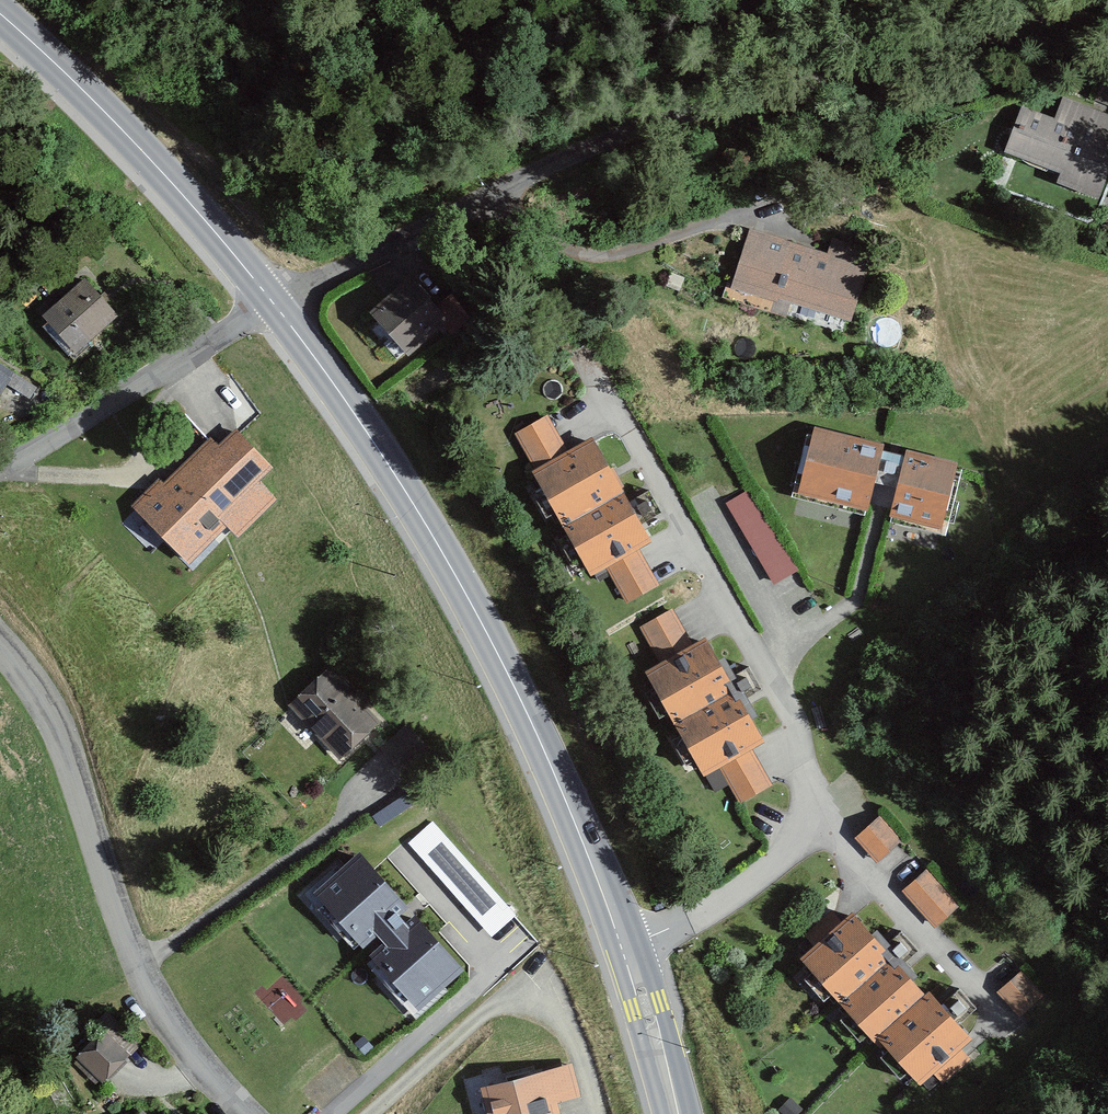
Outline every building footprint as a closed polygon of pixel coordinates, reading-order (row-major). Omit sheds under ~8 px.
[(1098,109),(1107,113),(1107,88),(1106,88),(1098,109)] [(1058,102),(1047,128),(1017,115),(996,163),(1090,204),(1107,164),(1107,124),(1058,102)] [(828,266),(745,239),(725,300),(846,339),(865,282),(850,277),(857,255),(834,247),(828,266)] [(392,364),(429,330),(392,291),(356,326),(392,364)] [(83,380),(133,338),(99,299),(50,341),(83,380)] [(40,403),(0,379),(0,425),(19,437),(40,403)] [(189,560),(273,466),(225,423),(141,518),(189,560)] [(533,483),(566,464),(543,425),(510,443),(533,483)] [(876,456),(805,438),(789,504),(859,522),(876,456)] [(557,541),(621,504),(590,450),(566,464),(533,483),(525,487),(557,541)] [(954,473),(899,461),(884,529),(938,541),(954,473)] [(774,583),(799,568),(750,487),(726,502),(774,583)] [(632,555),(646,547),(621,504),(557,541),(581,584),(600,574),(632,555)] [(622,612),(654,593),(632,555),(600,574),(622,612)] [(660,672),(692,654),(672,616),(639,634),(660,672)] [(664,734),(728,700),(700,650),(692,654),(660,672),(637,684),(664,734)] [(664,734),(693,786),(717,773),(752,754),(756,752),(728,700),(664,734)] [(323,703),(288,736),(337,788),(372,754),(323,703)] [(737,809),(772,790),(752,754),(717,773),(737,809)] [(852,844),(873,867),(902,842),(881,818),(852,844)] [(432,821),(407,843),(491,938),(516,916),(432,821)] [(464,971),(357,853),(309,897),(417,1014),(464,971)] [(904,901),(934,930),(963,906),(931,874),(904,901)] [(831,1012),(880,968),(841,924),(790,968),(830,1013),(831,1012)] [(871,1044),(918,1003),(884,965),(880,968),(831,1012),(865,1050),(871,1044)] [(1029,970),(1004,992),(1029,1019),(1054,996),(1029,970)] [(871,1044),(914,1092),(932,1076),(959,1053),(969,1043),(927,996),(918,1003),(871,1044)] [(96,1036),(67,1067),(94,1092),(109,1077),(123,1062),(96,1036)] [(959,1053),(932,1076),(949,1094),(975,1071),(959,1053)] [(550,1108),(575,1100),(566,1070),(468,1098),(473,1113),(552,1113),(550,1108)]
